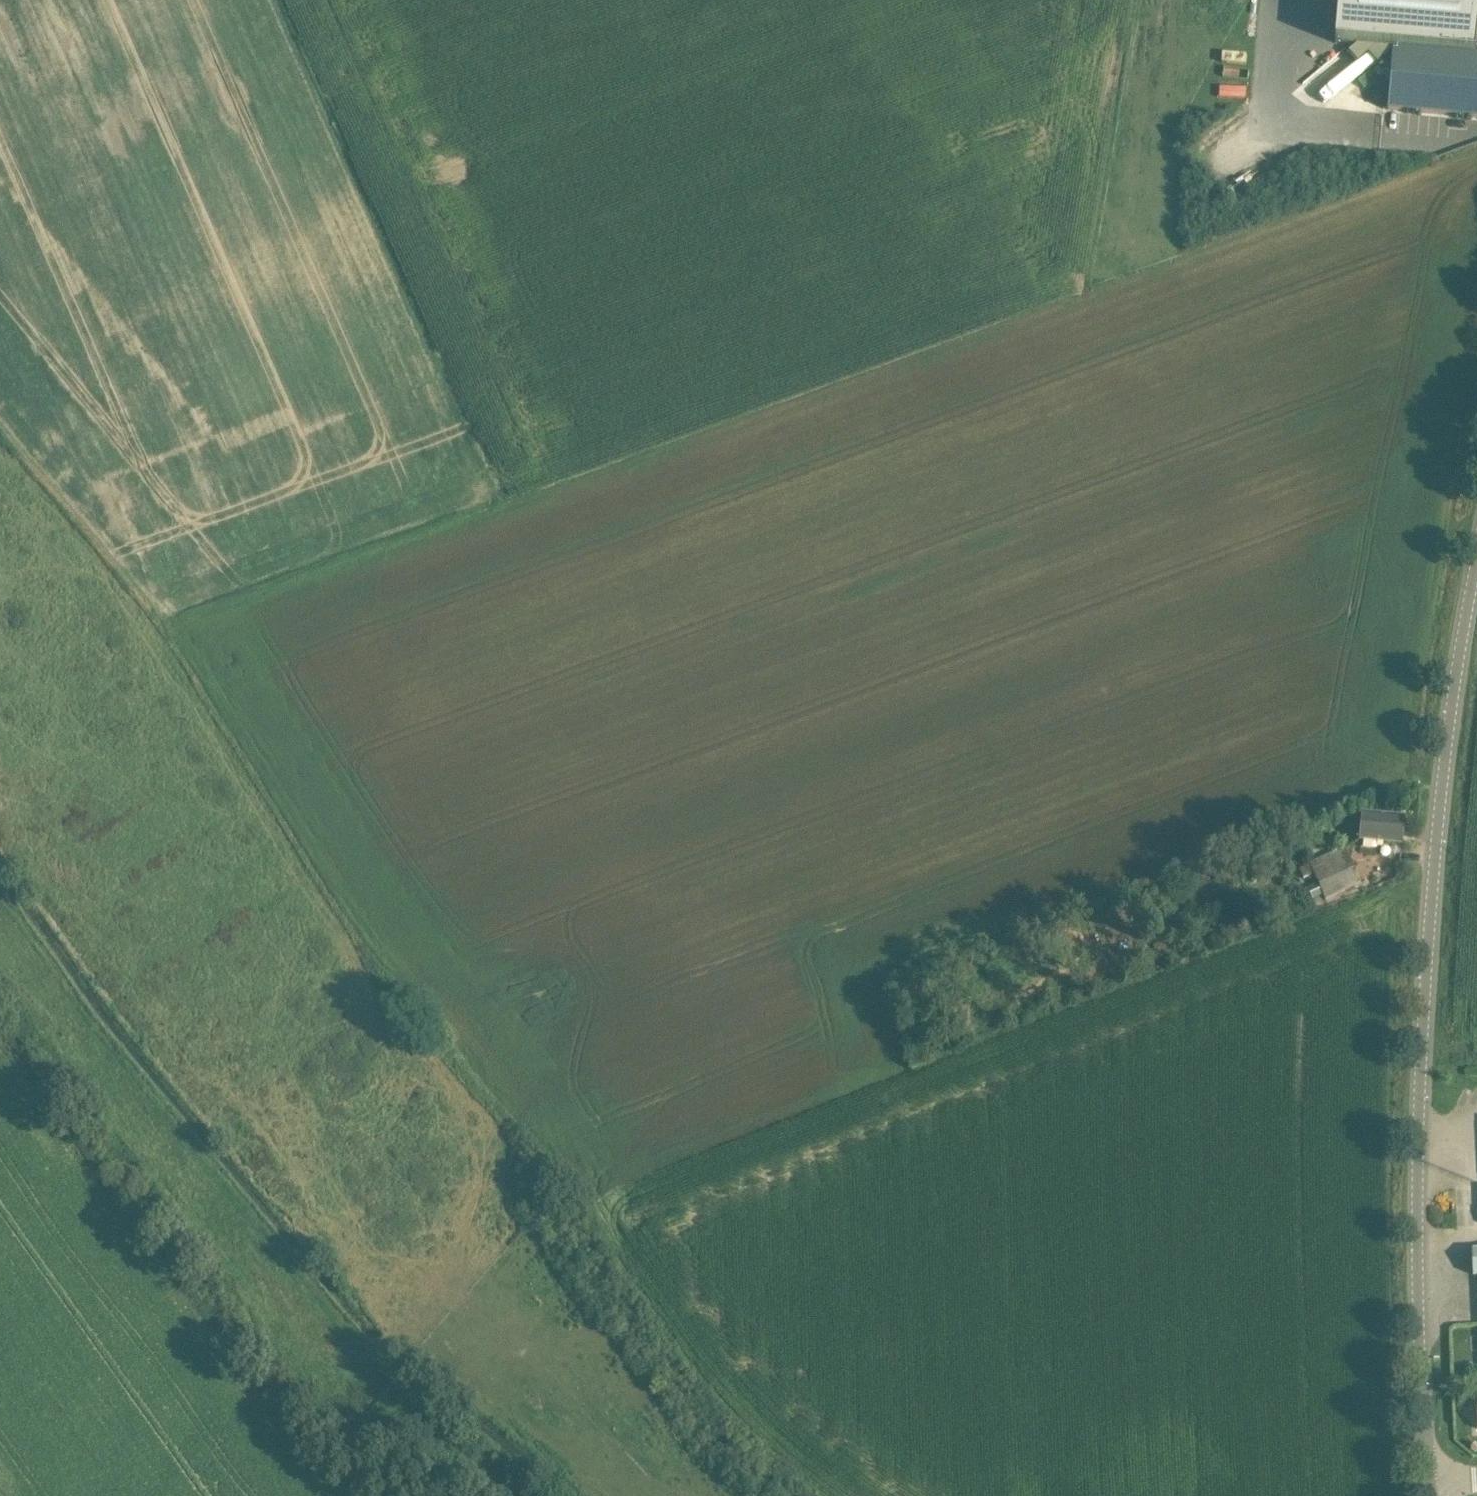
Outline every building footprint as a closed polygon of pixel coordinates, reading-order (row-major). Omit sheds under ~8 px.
[(1339,1),(1335,44),(1394,49),(1395,43),(1456,48),(1476,50),(1476,40),(1476,0),(1322,0),(1339,1)] [(1394,49),(1389,110),(1476,118),(1476,50),(1456,48),(1395,43),(1394,49)] [(1360,840),(1402,844),(1405,818),(1363,814),(1360,840)] [(1325,896),(1324,896),(1325,899),(1361,882),(1345,849),(1311,864),(1316,875),(1325,896)] [(1316,875),(1311,864),(1299,869),(1304,880),(1316,875)] [(1155,955),(1168,951),(1164,940),(1152,944),(1155,955)]
